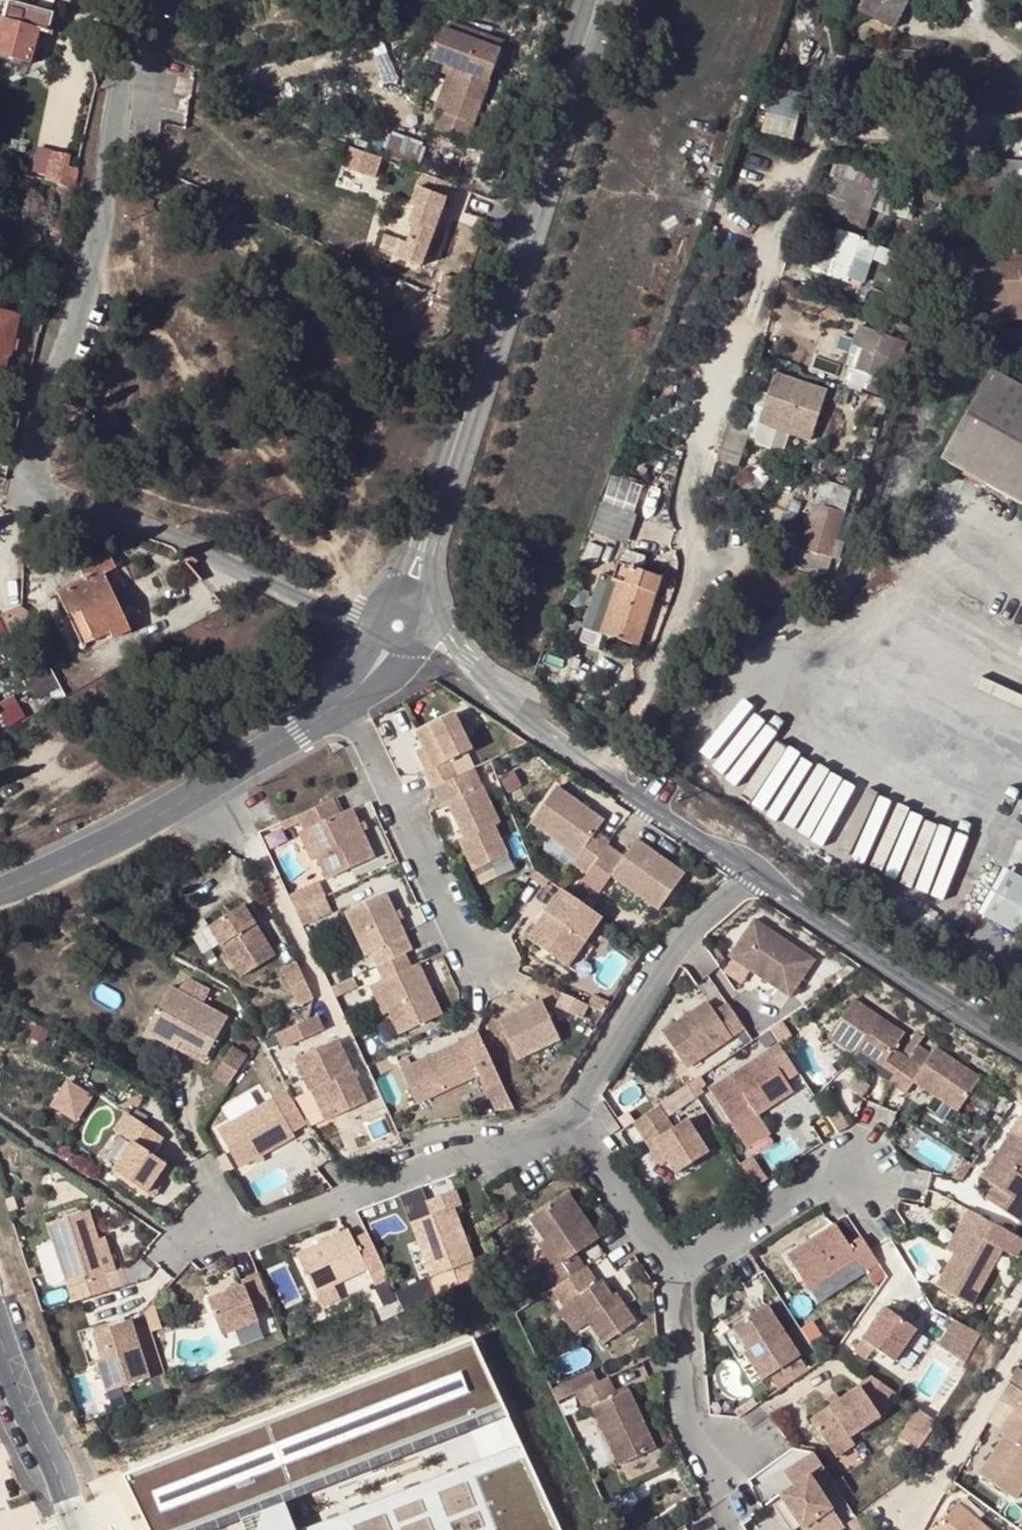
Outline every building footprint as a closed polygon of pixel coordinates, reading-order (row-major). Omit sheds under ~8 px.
[(48,0),(40,0),(38,7),(57,12),(59,3),(48,0)] [(908,0),(849,0),(848,4),(894,28),(908,0)] [(2,3),(0,10),(0,57),(27,63),(36,33),(46,36),(52,17),(2,3)] [(496,51),(438,29),(427,58),(452,68),(436,113),(430,129),(462,141),(496,51)] [(436,113),(452,68),(427,58),(424,67),(441,73),(428,110),(436,113)] [(766,132),(790,136),(796,102),(773,98),(766,132)] [(393,134),(388,154),(419,163),(425,143),(393,134)] [(55,184),(39,252),(58,257),(79,170),(69,167),(71,157),(56,152),(48,181),(55,184)] [(376,174),(381,162),(358,153),(354,165),(376,174)] [(834,178),(828,193),(871,210),(872,205),(883,209),(888,198),(877,193),(883,178),(836,159),(830,177),(834,178)] [(449,179),(418,168),(406,200),(411,202),(404,220),(409,221),(403,238),(408,240),(402,256),(418,262),(449,179)] [(343,186),(375,191),(377,176),(345,171),(343,186)] [(820,212),(863,229),(871,210),(828,193),(820,212)] [(911,206),(897,202),(896,202),(892,216),(912,222),(915,208),(911,206)] [(836,275),(848,278),(861,240),(862,238),(846,233),(842,245),(846,246),(836,275)] [(848,278),(863,283),(876,245),(861,240),(848,278)] [(1021,302),(1021,264),(984,267),(985,305),(1021,302)] [(444,278),(438,291),(458,301),(463,287),(444,278)] [(12,372),(23,312),(0,307),(0,369),(12,372)] [(862,348),(855,368),(892,382),(907,341),(861,324),(853,345),(862,348)] [(846,365),(855,368),(862,348),(853,345),(846,365)] [(892,382),(855,368),(850,382),(887,396),(892,382)] [(1021,503),(1021,386),(992,369),(944,459),(1021,503)] [(775,375),(759,423),(812,441),(828,392),(775,375)] [(610,472),(595,532),(630,541),(645,481),(610,472)] [(819,489),(801,550),(833,559),(834,554),(842,556),(845,543),(838,541),(851,498),(819,489)] [(83,562),(89,577),(61,589),(70,610),(82,605),(96,638),(112,631),(115,637),(133,628),(108,569),(118,565),(111,549),(83,562)] [(608,609),(614,612),(606,633),(635,645),(662,576),(643,569),(648,557),(631,550),(627,563),(620,560),(614,575),(621,578),(608,609)] [(829,574),(833,559),(801,550),(797,565),(829,574)] [(193,555),(188,559),(194,565),(199,561),(193,555)] [(3,612),(11,627),(38,614),(23,603),(3,612)] [(96,638),(82,605),(70,610),(84,643),(96,638)] [(600,631),(606,633),(614,612),(608,609),(600,631)] [(41,697),(62,686),(54,669),(32,679),(41,697)] [(8,724),(28,716),(19,693),(0,701),(0,704),(8,724)] [(467,754),(473,751),(457,714),(419,731),(426,748),(434,767),(425,771),(433,788),(440,785),(456,778),(449,762),(467,754)] [(417,752),(425,771),(434,767),(426,748),(417,752)] [(474,770),(467,754),(449,762),(456,778),(474,770)] [(468,838),(464,840),(477,870),(511,855),(499,826),(504,824),(479,768),(474,770),(456,778),(440,785),(449,805),(453,803),(468,838)] [(581,857),(575,865),(590,875),(607,849),(611,845),(596,833),(605,821),(559,789),(534,824),(553,837),(581,857)] [(378,854),(356,804),(345,809),(339,794),(300,811),(303,818),(307,826),(314,822),(326,850),(320,853),(330,875),(378,854)] [(303,818),(300,811),(285,818),(288,824),(303,818)] [(314,822),(307,826),(302,827),(314,855),(320,853),(326,850),(314,822)] [(584,883),(601,894),(604,890),(613,877),(657,908),(660,910),(685,875),(639,842),(624,862),(607,849),(590,875),(584,883)] [(980,911),(1021,934),(1021,877),(1004,867),(980,911)] [(290,894),(296,907),(325,894),(326,894),(320,880),(290,894)] [(415,947),(391,891),(351,908),(369,951),(373,949),(379,963),(409,950),(415,947)] [(564,964),(583,938),(588,942),(604,920),(574,897),(565,891),(530,939),(564,964)] [(303,923),(332,911),(325,894),(296,907),(303,923)] [(279,951),(249,900),(215,920),(244,970),(279,951)] [(821,965),(762,923),(736,960),(796,1002),(821,965)] [(588,942),(583,938),(564,964),(569,968),(588,942)] [(379,963),(385,978),(378,981),(390,1009),(400,1032),(444,1014),(422,962),(415,965),(409,950),(379,963)] [(283,965),(300,1001),(316,994),(299,958),(283,965)] [(186,974),(179,987),(204,1001),(211,988),(186,974)] [(354,974),(332,984),(336,993),(358,983),(354,974)] [(385,1011),(390,1009),(378,981),(373,983),(385,1011)] [(179,987),(172,983),(152,1018),(185,1036),(210,1050),(229,1015),(204,1001),(179,987)] [(819,998),(823,1003),(833,997),(830,991),(819,998)] [(581,1020),(587,1007),(562,994),(556,1008),(581,1020)] [(592,997),(587,1007),(603,1014),(608,1005),(592,997)] [(560,1037),(543,999),(500,1018),(517,1057),(560,1037)] [(911,1037),(860,1001),(834,1038),(861,1058),(863,1054),(886,1070),(881,1077),(897,1087),(914,1062),(908,1058),(900,1052),(911,1037)] [(666,1037),(689,1073),(734,1044),(748,1035),(731,1010),(718,1018),(711,1008),(666,1037)] [(317,1012),(277,1030),(283,1044),(324,1026),(317,1012)] [(179,1045),(185,1036),(152,1018),(147,1028),(179,1045)] [(403,1067),(418,1103),(480,1076),(485,1088),(501,1081),(480,1033),(403,1067)] [(367,1100),(338,1037),(295,1057),(310,1088),(311,1088),(318,1085),(332,1116),(367,1100)] [(908,1058),(914,1062),(930,1041),(923,1037),(908,1058)] [(230,1082),(250,1053),(235,1044),(216,1073),(230,1082)] [(897,1087),(911,1097),(919,1085),(963,1115),(986,1082),(941,1051),(927,1071),(914,1062),(897,1087)] [(796,1096),(770,1056),(713,1093),(735,1128),(757,1114),(761,1119),(763,1117),(796,1096)] [(81,1121),(97,1093),(69,1077),(53,1104),(81,1121)] [(706,1080),(693,1088),(701,1101),(709,1095),(706,1091),(711,1088),(706,1080)] [(332,1116),(318,1085),(311,1088),(326,1119),(332,1116)] [(693,1088),(662,1109),(670,1121),(701,1101),(693,1088)] [(295,1131),(274,1094),(219,1127),(240,1163),(295,1131)] [(613,1115),(606,1103),(599,1108),(597,1111),(604,1121),(613,1115)] [(662,1109),(636,1126),(645,1140),(672,1123),(670,1121),(662,1109)] [(116,1166),(149,1188),(157,1177),(169,1159),(154,1149),(166,1132),(134,1111),(122,1129),(135,1137),(116,1166)] [(761,1119),(757,1114),(735,1128),(751,1152),(776,1136),(763,1117),(761,1119)] [(604,1121),(614,1137),(624,1131),(613,1115),(604,1121)] [(670,1163),(659,1144),(678,1132),(672,1123),(645,1140),(663,1167),(670,1163)] [(678,1132),(659,1144),(670,1163),(680,1178),(712,1157),(691,1124),(678,1132)] [(1015,1140),(987,1184),(995,1190),(987,1202),(1021,1224),(1021,1222),(1021,1145),(1015,1140)] [(256,1203),(304,1181),(287,1144),(239,1166),(256,1203)] [(968,1166),(955,1184),(966,1187),(976,1171),(968,1166)] [(149,1188),(156,1192),(163,1181),(157,1177),(149,1188)] [(428,1197),(434,1211),(413,1219),(420,1236),(434,1274),(441,1291),(481,1272),(455,1205),(463,1202),(457,1186),(428,1197)] [(571,1195),(532,1221),(547,1243),(561,1266),(555,1270),(550,1273),(560,1287),(587,1269),(587,1268),(578,1255),(600,1240),(571,1195)] [(47,1217),(72,1296),(107,1285),(102,1269),(106,1268),(95,1235),(97,1235),(88,1204),(47,1217)] [(959,1263),(941,1293),(975,1313),(1007,1259),(1021,1267),(1021,1265),(1021,1246),(975,1218),(965,1236),(972,1240),(959,1263)] [(351,1227),(298,1251),(317,1290),(334,1282),(369,1266),(377,1282),(391,1276),(370,1231),(356,1237),(351,1227)] [(852,1250),(838,1229),(789,1260),(811,1293),(858,1264),(866,1276),(880,1267),(865,1242),(852,1250)] [(95,1235),(106,1268),(117,1265),(106,1232),(97,1235),(95,1235)] [(420,1236),(409,1240),(423,1278),(434,1274),(420,1236)] [(952,1258),(959,1263),(972,1240),(965,1236),(952,1258)] [(561,1266),(547,1243),(541,1247),(555,1270),(561,1266)] [(271,1302),(259,1269),(241,1275),(243,1281),(208,1294),(221,1331),(258,1317),(255,1308),(271,1302)] [(604,1346),(637,1324),(625,1307),(620,1309),(614,1300),(603,1284),(599,1287),(587,1269),(560,1287),(556,1290),(568,1307),(575,1302),(604,1346)] [(317,1290),(323,1303),(340,1295),(334,1282),(317,1290)] [(614,1300),(620,1309),(625,1307),(619,1297),(614,1300)] [(770,1311),(738,1331),(752,1354),(747,1357),(765,1385),(802,1361),(770,1311)] [(886,1314),(855,1357),(868,1366),(876,1354),(894,1368),(917,1335),(886,1314)] [(93,1327),(101,1354),(96,1355),(106,1387),(149,1373),(131,1315),(93,1327)] [(101,1354),(93,1327),(80,1331),(88,1358),(96,1355),(101,1354)] [(958,1327),(942,1353),(968,1369),(984,1342),(958,1327)] [(151,1529),(180,1529),(505,1399),(476,1329),(127,1470),(151,1529)] [(740,1362),(747,1357),(752,1354),(738,1331),(726,1339),(740,1362)] [(1017,1367),(1009,1381),(1021,1390),(1021,1370),(1017,1367)] [(878,1418),(894,1396),(869,1379),(861,1391),(841,1405),(832,1411),(811,1424),(831,1454),(850,1442),(881,1421),(878,1418)] [(610,1380),(579,1395),(587,1413),(595,1410),(621,1468),(656,1451),(630,1395),(619,1400),(610,1380)] [(1009,1381),(1000,1397),(1013,1406),(998,1429),(1002,1431),(974,1473),(1011,1498),(1021,1481),(1021,1390),(1009,1381)] [(837,1398),(828,1404),(832,1411),(841,1405),(837,1398)] [(923,1445),(935,1414),(917,1408),(905,1438),(923,1445)] [(485,1529),(555,1529),(519,1441),(296,1529),(455,1529),(481,1519),(485,1529)] [(836,1461),(854,1449),(850,1442),(831,1454),(836,1461)] [(809,1482),(822,1473),(813,1459),(783,1479),(793,1494),(780,1503),(783,1507),(799,1529),(812,1529),(816,1527),(819,1529),(842,1529),(809,1482)] [(962,1495),(932,1527),(935,1529),(1001,1529),(962,1495)] [(783,1507),(783,1508),(781,1512),(780,1516),(782,1521),(784,1526),(787,1529),(788,1529),(799,1529),(783,1507)] [(485,1529),(481,1519),(455,1529),(484,1529),(485,1529)]
